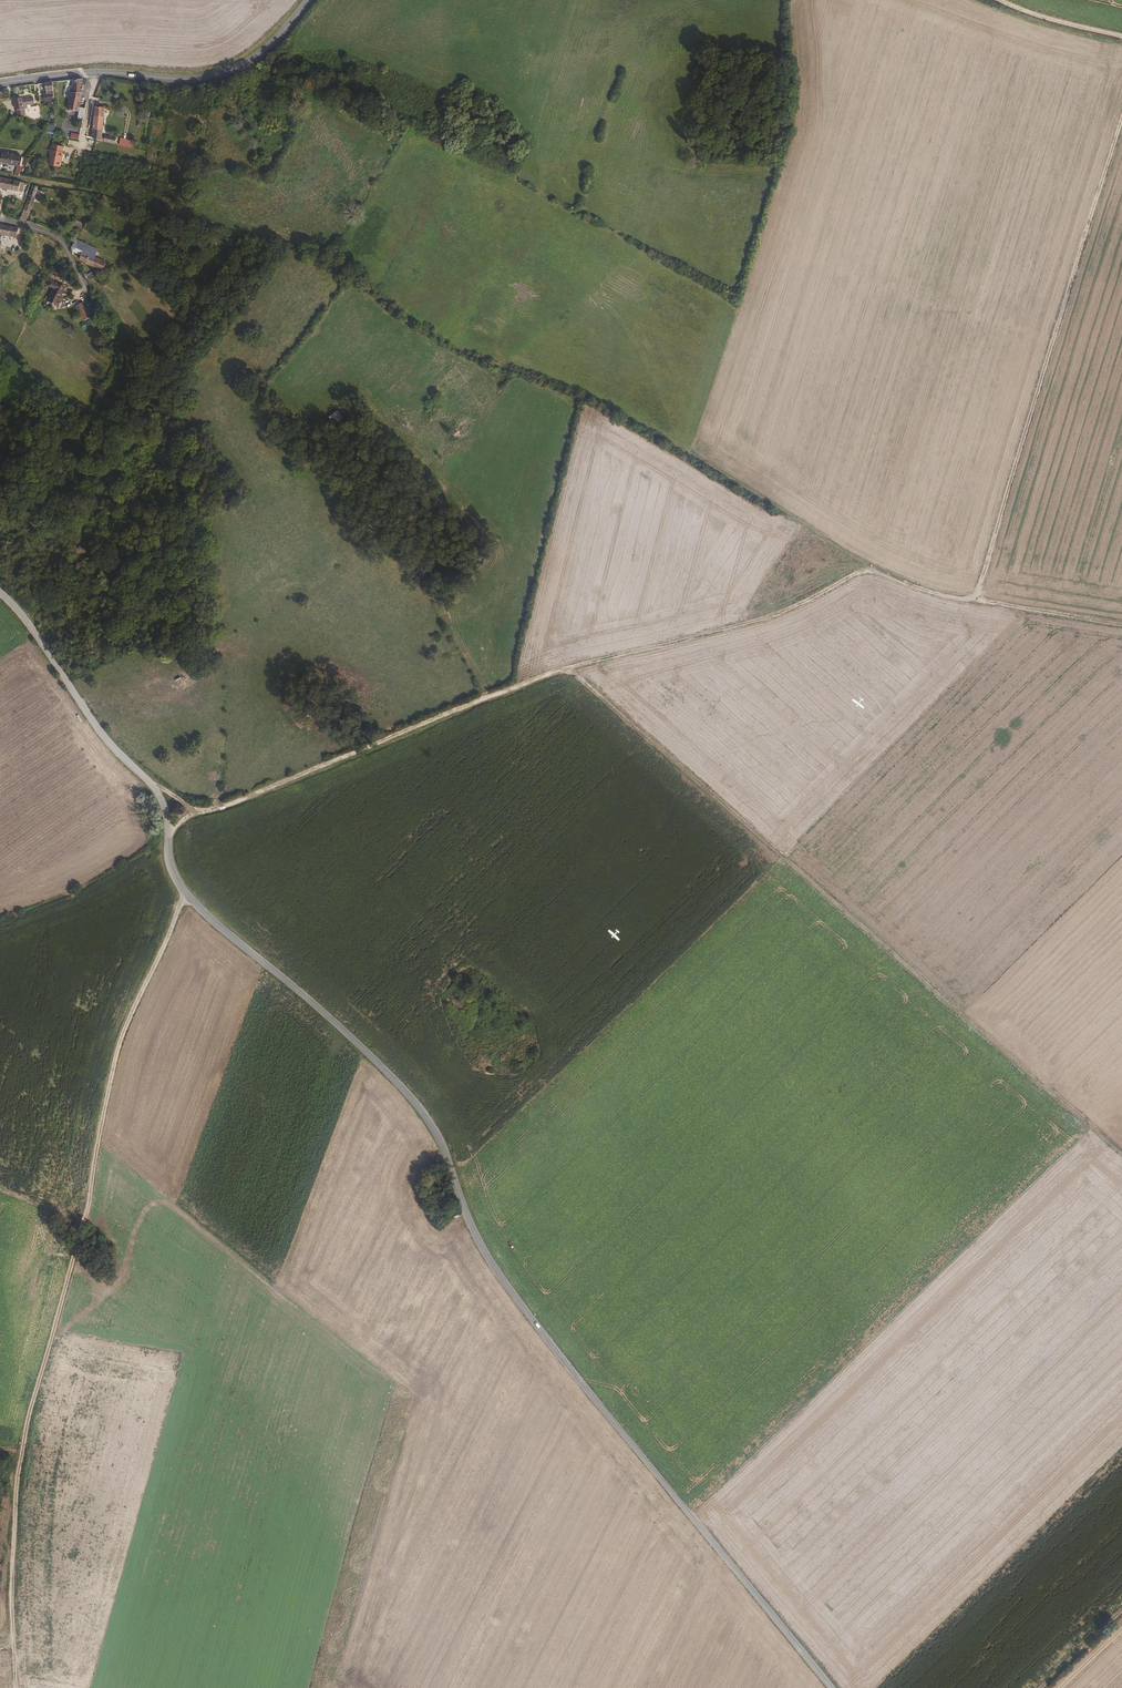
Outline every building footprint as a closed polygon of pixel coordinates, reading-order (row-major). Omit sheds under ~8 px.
[(82,97),(83,80),(72,81),(73,93),(74,93),(74,97),(82,97)] [(54,100),(53,82),(45,83),(47,94),(43,95),(44,100),(54,100)] [(79,112),(81,99),(82,98),(82,97),(74,97),(74,93),(73,93),(72,94),(71,94),(68,110),(79,112)] [(38,102),(37,97),(19,99),(20,109),(27,108),(27,104),(38,102)] [(101,139),(104,108),(95,107),(92,138),(101,139)] [(64,153),(65,147),(53,145),(50,166),(61,167),(63,158),(63,155),(65,155),(65,153),(64,153)] [(0,155),(0,164),(9,165),(9,166),(18,167),(22,167),(23,158),(0,155)] [(24,183),(15,181),(0,178),(0,188),(22,193),(24,183)] [(31,206),(35,194),(38,186),(32,186),(25,204),(31,206)] [(77,220),(74,223),(81,230),(84,226),(77,220)] [(18,230),(0,226),(0,234),(15,239),(18,230)] [(95,249),(75,240),(71,247),(71,248),(72,253),(81,256),(82,252),(95,258),(95,249)] [(105,262),(95,258),(82,252),(81,256),(80,260),(86,264),(103,271),(105,262)] [(61,297),(65,288),(54,284),(46,302),(55,307),(57,302),(60,303),(62,297),(61,297)] [(83,302),(74,306),(81,323),(90,319),(83,302)] [(10,352),(14,349),(8,343),(4,346),(10,352)]
